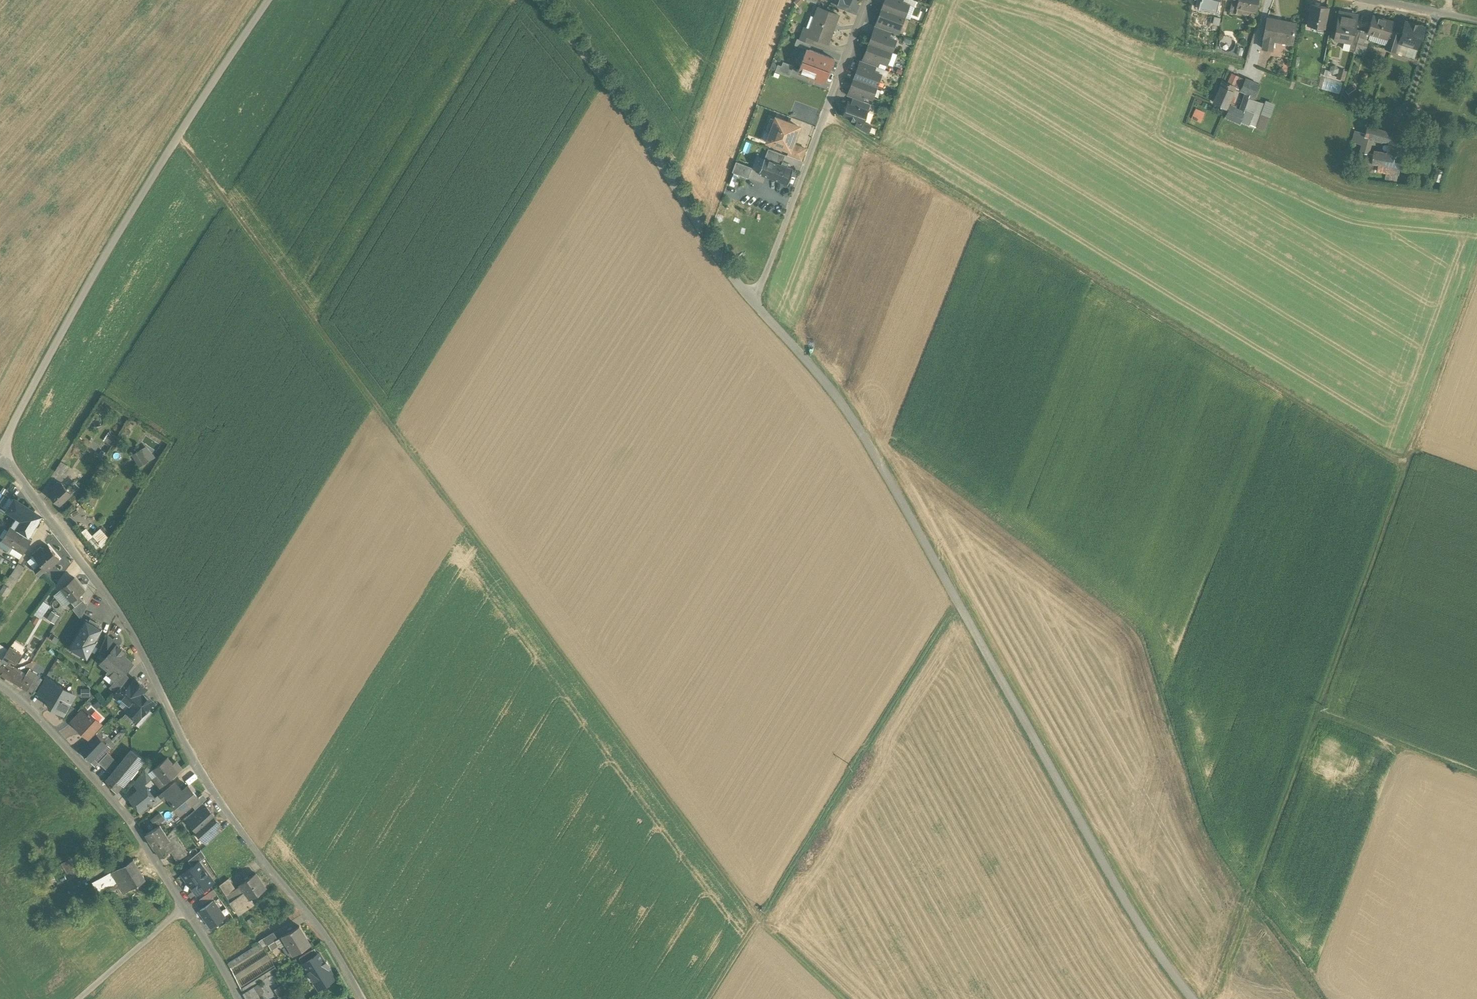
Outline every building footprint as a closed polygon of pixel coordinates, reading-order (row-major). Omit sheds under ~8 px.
[(882,9),(904,17),(909,5),(902,3),(895,0),(885,0),(882,9)] [(1219,2),(1212,0),(1202,0),(1201,1),(1199,8),(1203,9),(1217,12),(1219,2)] [(1238,4),(1237,8),(1251,11),(1256,12),(1258,0),(1239,0),(1238,4)] [(1238,4),(1231,2),(1229,14),(1250,18),(1251,11),(1237,8),(1238,4)] [(1328,8),(1312,5),(1308,26),(1324,29),(1328,8)] [(839,15),(818,7),(814,17),(818,18),(814,30),(811,36),(814,37),(813,38),(828,43),(839,15)] [(904,17),(882,9),(877,20),(893,26),(900,29),(904,17)] [(1357,16),(1340,12),(1335,39),(1350,42),(1351,42),(1353,30),(1354,31),(1355,29),(1357,16)] [(811,15),(806,27),(814,30),(818,18),(814,17),(811,15)] [(1392,23),(1372,16),(1368,33),(1369,33),(1388,38),(1390,31),(1392,23)] [(1296,23),(1267,19),(1262,49),(1272,51),(1274,38),(1293,41),(1296,23)] [(893,26),(878,21),(876,26),(891,32),(893,26)] [(1417,25),(1412,23),(1411,23),(1405,22),(1401,34),(1399,42),(1400,42),(1416,47),(1420,36),(1421,36),(1424,27),(1417,25)] [(891,32),(876,26),(874,32),(889,38),(891,32)] [(806,27),(804,29),(802,33),(811,36),(814,30),(806,27)] [(1361,30),(1355,29),(1354,31),(1353,30),(1351,42),(1350,42),(1349,50),(1354,52),(1361,31),(1361,30)] [(1368,33),(1361,31),(1357,44),(1365,46),(1369,33),(1368,33)] [(1395,32),(1390,31),(1388,38),(1385,48),(1390,50),(1395,32)] [(874,32),(873,32),(869,44),(891,52),(896,40),(889,38),(874,32)] [(1395,32),(1390,50),(1397,52),(1400,42),(1399,42),(1401,34),(1395,32)] [(811,36),(802,33),(800,40),(811,44),(813,38),(814,37),(811,36)] [(800,40),(797,39),(795,45),(806,49),(807,49),(809,49),(811,44),(800,40)] [(891,52),(869,44),(864,56),(865,56),(880,61),(887,64),(891,52)] [(1365,46),(1357,44),(1354,52),(1354,53),(1364,56),(1367,46),(1365,46)] [(809,49),(807,49),(806,49),(798,73),(822,82),(826,80),(832,64),(834,59),(809,49)] [(880,61),(865,56),(863,61),(876,66),(878,67),(880,61)] [(863,61),(861,61),(859,66),(874,72),(876,66),(863,61)] [(793,66),(783,62),(781,66),(778,65),(775,71),(789,77),(793,66)] [(859,66),(858,66),(854,78),(876,86),(881,74),(874,72),(859,66)] [(1247,80),(1227,71),(1221,86),(1233,92),(1235,89),(1242,91),(1247,80)] [(1348,73),(1341,71),(1339,79),(1345,81),(1348,73)] [(876,86),(854,78),(849,90),(865,96),(872,98),(876,86)] [(1321,90),(1339,95),(1343,83),(1325,78),(1321,90)] [(1260,86),(1254,83),(1247,80),(1242,91),(1245,93),(1239,108),(1245,111),(1250,99),(1254,101),(1260,86)] [(1233,92),(1221,86),(1213,103),(1226,109),(1233,92)] [(865,96),(850,90),(848,96),(853,97),(863,101),(865,96)] [(863,101),(853,97),(850,103),(867,109),(869,104),(863,101)] [(1274,103),(1265,100),(1256,128),(1265,131),(1274,103)] [(850,103),(847,102),(842,116),(856,121),(863,124),(863,123),(868,110),(867,109),(850,103)] [(1239,108),(1231,105),(1226,117),(1239,123),(1245,111),(1239,108)] [(1191,118),(1200,122),(1204,112),(1196,108),(1191,118)] [(799,126),(776,118),(775,120),(771,119),(766,130),(771,132),(767,142),(789,150),(790,150),(792,144),(799,126)] [(872,126),(863,123),(863,124),(856,121),(855,125),(869,133),(872,126)] [(1366,127),(1363,144),(1356,143),(1355,151),(1365,153),(1366,148),(1369,149),(1369,144),(1379,146),(1380,140),(1382,141),(1384,130),(1366,127)] [(1405,134),(1384,130),(1382,141),(1390,142),(1388,154),(1400,156),(1405,134)] [(805,149),(792,144),(790,150),(789,150),(787,156),(801,161),(805,149)] [(785,155),(768,149),(764,158),(781,165),(785,155)] [(1367,153),(1365,162),(1364,168),(1385,172),(1386,165),(1398,167),(1400,156),(1388,154),(1373,151),(1373,154),(1367,153)] [(781,165),(764,158),(758,174),(787,185),(793,169),(781,165)] [(752,168),(736,162),(732,172),(748,178),(752,168)] [(1441,171),(1436,169),(1432,180),(1438,182),(1441,171)] [(742,187),(735,184),(733,190),(741,193),(742,187)] [(111,444),(116,435),(109,432),(105,441),(111,444)] [(161,446),(146,436),(142,442),(157,452),(161,446)] [(145,452),(142,454),(140,451),(136,454),(138,458),(136,459),(140,466),(147,462),(146,460),(149,458),(145,452)] [(68,467),(62,463),(56,472),(62,476),(68,467)] [(70,477),(62,484),(72,494),(79,487),(70,477)] [(62,484),(60,486),(58,483),(53,488),(55,491),(50,495),(60,506),(72,495),(72,494),(62,484)] [(3,507),(8,511),(15,501),(10,497),(3,507)] [(23,520),(17,530),(28,537),(39,519),(33,515),(35,512),(15,500),(15,501),(8,511),(23,520)] [(26,536),(20,532),(17,530),(11,526),(8,531),(4,539),(2,541),(11,546),(19,550),(24,553),(32,539),(28,537),(26,536)] [(4,539),(8,531),(5,529),(0,537),(4,539)] [(103,535),(96,529),(90,534),(96,541),(103,535)] [(2,541),(0,545),(0,546),(8,551),(11,546),(2,541)] [(48,546),(43,551),(40,548),(33,554),(34,556),(41,564),(46,570),(59,559),(48,546)] [(24,553),(19,550),(15,557),(20,560),(24,553)] [(41,564),(34,556),(28,561),(29,562),(35,569),(41,564)] [(18,564),(10,575),(16,579),(17,579),(25,568),(18,564)] [(41,564),(35,569),(40,575),(46,570),(41,564)] [(16,579),(10,575),(4,585),(7,587),(10,583),(12,585),(16,579)] [(75,579),(62,589),(62,590),(72,601),(72,602),(80,596),(85,591),(75,579)] [(3,586),(0,591),(0,594),(5,598),(10,590),(3,586)] [(72,601),(62,590),(55,596),(65,607),(72,601)] [(80,596),(72,602),(77,607),(74,609),(81,617),(88,605),(80,596)] [(43,618),(49,604),(42,601),(36,615),(43,618)] [(53,611),(48,618),(55,622),(60,616),(53,611)] [(101,629),(86,620),(70,648),(87,657),(94,645),(93,645),(96,640),(95,640),(101,629)] [(114,641),(107,634),(100,651),(106,657),(117,644),(118,645),(120,643),(115,639),(114,641)] [(118,645),(117,644),(106,657),(102,662),(110,670),(108,673),(117,680),(117,681),(123,674),(133,663),(124,656),(127,653),(118,645)] [(3,664),(4,662),(8,664),(11,659),(15,662),(20,654),(9,648),(8,650),(2,658),(0,657),(0,668),(3,664)] [(3,664),(0,668),(0,672),(16,682),(21,675),(13,670),(3,664)] [(45,671),(34,665),(31,669),(41,676),(45,671)] [(40,678),(29,670),(26,674),(26,675),(33,680),(37,683),(40,678)] [(26,674),(22,672),(20,674),(21,675),(16,682),(20,685),(26,675),(26,674)] [(123,674),(117,681),(117,680),(111,687),(116,691),(125,681),(128,678),(123,674)] [(33,680),(26,675),(20,685),(27,690),(33,680)] [(56,683),(46,677),(37,693),(47,698),(56,683)] [(135,678),(129,685),(120,697),(130,706),(131,706),(142,692),(143,693),(147,688),(135,678)] [(33,680),(27,690),(33,693),(39,684),(37,683),(33,680)] [(116,691),(113,695),(118,699),(120,697),(129,685),(125,681),(116,691)] [(67,690),(56,684),(57,683),(56,683),(47,698),(53,701),(52,703),(57,706),(55,709),(64,714),(69,706),(68,702),(69,700),(71,699),(73,696),(72,692),(69,690),(67,690)] [(142,692),(131,706),(130,706),(126,710),(137,719),(138,720),(147,709),(148,709),(153,702),(143,693),(142,692)] [(90,713),(84,708),(80,712),(85,717),(90,713)] [(147,709),(138,720),(137,719),(135,722),(140,726),(152,713),(148,709),(147,709)] [(85,717),(80,712),(72,721),(77,726),(85,717)] [(85,717),(77,726),(88,737),(93,731),(101,723),(90,713),(85,717)] [(115,743),(100,729),(96,734),(107,744),(111,748),(115,743)] [(107,744),(96,734),(91,739),(81,750),(90,761),(107,744)] [(107,744),(90,761),(94,766),(98,762),(107,752),(111,748),(107,744)] [(112,774),(107,780),(117,792),(144,759),(132,750),(120,764),(112,774)] [(117,761),(107,752),(98,762),(108,770),(117,761)] [(178,771),(167,757),(154,768),(164,782),(178,771)] [(120,764),(117,761),(108,770),(112,774),(120,764)] [(154,768),(148,773),(152,778),(159,786),(164,782),(154,768)] [(145,769),(134,783),(139,790),(145,785),(144,784),(152,778),(148,773),(145,769)] [(188,785),(182,790),(175,781),(163,791),(160,793),(164,799),(167,796),(181,812),(199,798),(188,785)] [(145,785),(139,790),(130,797),(141,810),(152,801),(152,800),(155,798),(155,797),(145,785)] [(160,793),(155,797),(155,798),(152,800),(152,801),(155,806),(164,799),(160,793)] [(201,804),(188,816),(191,821),(192,821),(205,809),(201,804)] [(205,809),(192,821),(191,821),(190,822),(197,830),(196,831),(214,815),(207,807),(205,809)] [(154,822),(164,819),(162,813),(152,816),(154,822)] [(214,815),(196,831),(203,839),(217,827),(220,824),(213,816),(214,815)] [(158,826),(146,834),(155,849),(163,844),(169,840),(160,825),(158,826)] [(217,827),(203,839),(207,844),(221,832),(217,827)] [(169,840),(163,844),(168,853),(171,852),(177,861),(187,855),(175,836),(169,840)] [(163,844),(155,849),(161,858),(168,853),(163,844)] [(193,866),(199,862),(205,857),(200,850),(189,860),(193,866)] [(133,859),(119,868),(125,878),(139,870),(133,859)] [(199,862),(193,866),(182,874),(197,894),(214,882),(199,862)] [(118,867),(111,872),(117,883),(125,878),(119,868),(118,867)] [(139,870),(125,878),(131,888),(146,880),(139,870)] [(117,883),(111,872),(93,882),(99,893),(117,883)] [(266,887),(256,872),(240,883),(241,885),(245,891),(250,898),(251,898),(266,887)] [(125,878),(117,883),(123,894),(131,888),(125,878)] [(229,878),(219,885),(226,895),(230,892),(236,888),(229,878)] [(236,888),(230,892),(235,898),(245,891),(241,885),(236,888)] [(203,904),(217,894),(214,890),(200,900),(203,904)] [(235,898),(230,901),(239,914),(254,903),(251,898),(250,898),(245,891),(235,898)] [(213,901),(200,910),(212,927),(224,918),(213,901)] [(299,925),(293,929),(292,929),(280,936),(283,942),(286,940),(288,944),(294,953),(310,943),(299,925)] [(274,932),(263,938),(268,944),(278,938),(274,932)] [(260,943),(228,963),(230,967),(263,947),(260,943)] [(288,944),(283,947),(288,956),(294,953),(288,944)] [(263,947),(230,967),(241,988),(275,966),(263,947)] [(300,957),(303,963),(318,954),(315,948),(300,957)] [(319,988),(335,978),(329,968),(330,967),(326,962),(320,953),(318,954),(303,963),(319,988)] [(275,966),(241,988),(243,993),(253,986),(278,971),(275,966)] [(275,988),(281,998),(289,995),(283,984),(275,988)] [(253,986),(243,993),(248,998),(258,998),(261,997),(253,986)]
